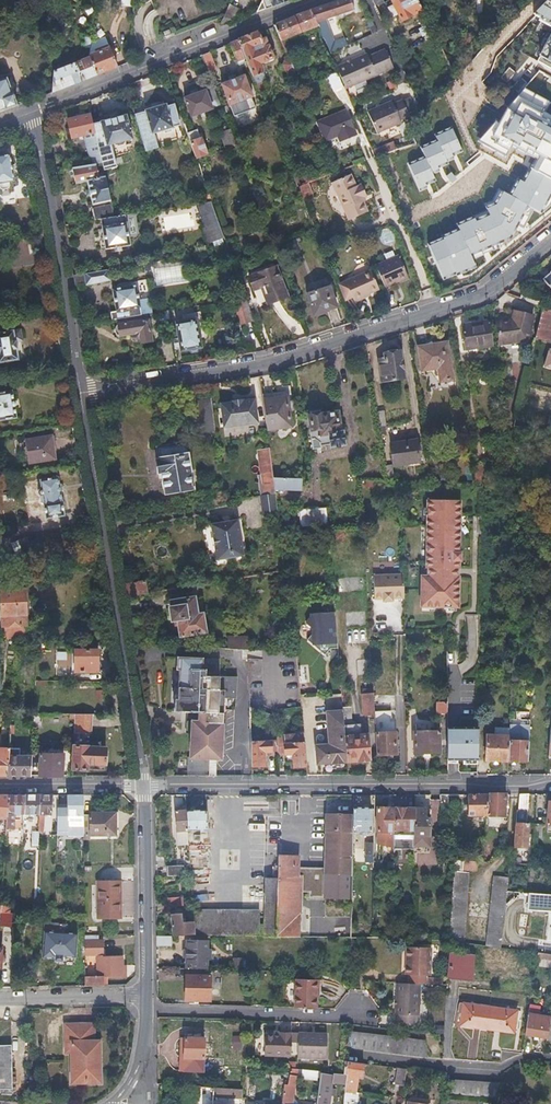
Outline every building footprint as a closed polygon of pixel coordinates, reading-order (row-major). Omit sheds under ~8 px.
[(284,3),(283,0),(262,0),(256,14),(284,3)] [(318,24),(323,36),(331,32),(325,18),(354,8),(351,0),(337,0),(311,9),(318,24)] [(422,10),(417,0),(392,0),(402,20),(415,14),(422,10)] [(536,15),(550,23),(550,0),(544,0),(536,15)] [(225,17),(220,28),(233,23),(240,9),(230,5),(225,17)] [(318,24),(311,9),(297,14),(287,18),(274,24),(279,38),(280,38),(283,44),(287,43),(286,38),(318,24)] [(424,15),(422,10),(415,14),(417,19),(424,15)] [(424,15),(417,19),(420,25),(421,27),(423,26),(428,23),(424,15)] [(428,23),(423,26),(434,49),(436,48),(440,46),(428,23)] [(238,39),(248,66),(259,92),(267,89),(263,80),(266,79),(267,77),(268,74),(268,71),(263,60),(272,56),(268,45),(263,48),(260,40),(256,32),(238,39)] [(338,48),(331,32),(323,36),(329,52),(338,48)] [(367,49),(379,39),(373,32),(361,42),(367,49)] [(538,57),(550,64),(550,33),(538,57)] [(263,48),(268,45),(265,38),(260,40),(263,48)] [(248,66),(238,39),(230,42),(239,66),(240,67),(242,68),(244,68),(248,66)] [(90,46),(89,55),(107,48),(104,41),(90,46)] [(107,48),(89,55),(90,57),(97,75),(117,67),(109,47),(107,48)] [(336,67),(337,70),(344,85),(345,88),(394,67),(385,48),(369,56),(367,53),(336,67)] [(209,51),(202,54),(209,72),(215,69),(209,51)] [(81,81),(97,75),(90,57),(53,72),(51,93),(81,81)] [(288,72),(293,70),(288,59),(284,61),(282,65),(285,71),(288,70),(288,72)] [(472,78),(481,67),(475,63),(467,73),(472,78)] [(333,90),(344,85),(337,70),(327,75),(333,90)] [(221,82),(235,115),(244,111),(239,100),(253,95),(243,73),(221,82)] [(16,106),(6,78),(0,80),(0,112),(16,106)] [(206,89),(185,97),(193,116),(213,108),(213,107),(221,104),(215,87),(207,91),(206,89)] [(301,110),(308,107),(303,94),(295,98),(301,110)] [(409,114),(402,98),(393,102),(391,99),(367,110),(377,132),(401,121),(400,118),(409,114)] [(135,116),(140,134),(141,137),(179,125),(173,104),(167,106),(166,104),(144,110),(145,113),(135,116)] [(344,108),(314,121),(323,140),(336,135),(339,141),(355,134),(344,108)] [(95,133),(92,122),(90,114),(68,119),(72,137),(95,133)] [(101,160),(103,170),(116,167),(112,151),(111,144),(115,143),(133,139),(132,136),(140,134),(135,116),(135,114),(126,117),(125,114),(92,122),(95,133),(101,160)] [(462,151),(452,127),(435,135),(438,141),(445,158),(462,151)] [(188,136),(196,156),(205,153),(196,129),(194,130),(195,134),(188,136)] [(226,145),(235,142),(233,135),(224,139),(226,145)] [(445,158),(438,141),(421,148),(426,158),(431,171),(448,164),(445,158)] [(13,182),(9,155),(0,156),(0,153),(0,184),(13,182)] [(431,171),(426,158),(408,165),(418,189),(436,182),(431,171)] [(110,200),(103,170),(101,160),(71,166),(76,183),(87,181),(93,205),(110,200)] [(294,176),(297,185),(307,181),(313,178),(310,170),(294,176)] [(512,192),(513,185),(460,172),(451,205),(469,210),(466,222),(487,227),(490,215),(523,223),(530,197),(512,192)] [(362,201),(356,186),(353,187),(348,175),(334,181),(339,193),(338,194),(348,219),(367,211),(362,201)] [(307,181),(297,185),(303,198),(312,194),(307,181)] [(362,183),(356,186),(362,201),(366,200),(364,196),(367,195),(362,183)] [(199,211),(213,206),(211,200),(196,203),(199,211)] [(100,219),(114,216),(112,205),(94,208),(97,219),(100,219)] [(218,221),(213,206),(199,211),(205,227),(218,221)] [(114,216),(100,219),(106,249),(129,245),(128,237),(135,235),(138,232),(135,213),(125,214),(114,216)] [(222,231),(218,221),(205,227),(202,227),(208,243),(224,237),(222,231)] [(394,281),(407,275),(397,254),(375,264),(384,285),(394,281)] [(261,285),(268,303),(285,297),(275,267),(248,276),(252,288),(261,285)] [(107,269),(74,274),(75,284),(86,282),(87,283),(109,280),(107,269)] [(353,296),(354,298),(368,292),(378,288),(370,269),(337,283),(344,300),(353,296)] [(112,289),(117,318),(129,316),(128,309),(139,307),(135,285),(112,289)] [(330,287),(307,294),(313,315),(328,310),(327,309),(336,307),(330,287)] [(523,290),(520,298),(535,303),(538,295),(523,290)] [(368,292),(354,298),(355,301),(369,294),(368,292)] [(239,318),(251,315),(246,300),(236,303),(239,318)] [(543,306),(536,336),(550,340),(550,335),(550,309),(543,306)] [(497,321),(501,344),(528,339),(534,315),(516,310),(513,319),(497,321)] [(183,321),(195,319),(194,312),(182,314),(183,321)] [(129,316),(117,318),(116,318),(119,335),(133,333),(138,338),(139,343),(151,340),(146,313),(129,316)] [(200,346),(195,319),(183,321),(169,323),(173,345),(180,344),(181,350),(200,346)] [(490,321),(463,325),(465,338),(467,338),(468,348),(494,344),(490,321)] [(19,360),(15,341),(21,340),(19,330),(14,331),(13,330),(0,333),(0,363),(19,360)] [(440,381),(453,378),(447,342),(418,347),(422,370),(438,367),(440,381)] [(389,352),(388,353),(388,357),(384,358),(378,359),(381,381),(403,378),(399,351),(397,351),(395,349),(391,350),(389,352)] [(525,402),(550,407),(550,387),(529,383),(525,402)] [(17,416),(12,390),(0,392),(0,419),(17,416)] [(262,394),(263,400),(287,397),(289,411),(294,410),(291,390),(262,394)] [(291,427),(287,397),(263,400),(267,430),(291,427)] [(198,433),(217,430),(213,398),(193,401),(198,433)] [(221,403),(224,428),(258,423),(255,399),(243,400),(242,399),(232,400),(232,402),(221,403)] [(376,412),(379,428),(386,427),(383,411),(376,412)] [(321,415),(311,417),(311,418),(310,418),(311,429),(310,429),(311,439),(318,438),(319,446),(331,444),(332,446),(345,444),(344,432),(342,433),(339,414),(322,416),(322,415),(321,415)] [(25,439),(30,462),(55,458),(51,435),(25,439)] [(318,438),(311,439),(312,447),(319,446),(318,438)] [(390,444),(394,466),(420,461),(416,440),(390,444)] [(166,491),(193,487),(186,443),(158,447),(160,458),(158,459),(160,471),(163,471),(166,491)] [(261,494),(275,492),(274,489),(273,477),(269,449),(259,450),(262,474),(258,474),(261,494)] [(472,463),(475,483),(487,484),(483,461),(472,463)] [(392,466),(384,467),(387,481),(394,482),(392,466)] [(63,515),(58,477),(40,479),(43,504),(45,516),(45,518),(63,515)] [(301,478),(273,477),(274,489),(300,490),(301,478)] [(277,512),(275,492),(261,494),(259,495),(263,515),(277,512)] [(325,508),(326,524),(351,522),(349,499),(325,501),(325,508)] [(445,501),(428,500),(426,569),(429,569),(429,577),(422,577),(421,607),(444,608),(446,608),(459,608),(460,577),(457,577),(458,569),(460,569),(460,561),(461,561),(461,553),(460,553),(461,501),(445,501)] [(41,517),(45,516),(43,504),(39,504),(37,505),(36,507),(35,509),(36,514),(37,516),(38,517),(41,517)] [(300,510),(301,514),(307,514),(308,518),(314,517),(315,526),(326,526),(326,524),(325,508),(300,510)] [(302,527),(315,526),(314,517),(308,518),(307,514),(301,514),(302,527)] [(237,519),(211,524),(217,559),(243,555),(237,519)] [(26,536),(11,542),(17,556),(31,550),(26,536)] [(21,564),(7,566),(8,574),(23,572),(21,564)] [(403,575),(373,575),(374,599),(383,599),(383,601),(392,601),(392,598),(404,598),(403,575)] [(156,592),(155,583),(154,580),(125,584),(127,597),(156,592)] [(155,583),(156,592),(172,589),(171,581),(155,583)] [(0,591),(0,627),(1,627),(2,638),(24,639),(22,626),(24,625),(21,590),(0,591)] [(177,618),(197,615),(195,598),(194,597),(171,600),(171,607),(170,607),(172,618),(177,618)] [(336,647),(334,611),(310,613),(310,615),(306,621),(311,626),(311,633),(307,639),(324,654),(330,648),(336,647)] [(130,615),(131,624),(145,622),(143,613),(130,615)] [(205,632),(202,614),(197,615),(177,618),(179,636),(205,632)] [(228,637),(228,649),(247,650),(247,638),(228,637)] [(73,651),(73,672),(96,673),(96,651),(73,651)] [(178,670),(177,700),(175,700),(175,712),(193,712),(191,757),(187,757),(187,776),(216,776),(217,756),(222,756),(224,698),(235,698),(236,676),(218,676),(218,659),(177,657),(176,670),(178,670)] [(340,693),(342,707),(349,706),(346,676),(339,677),(340,693)] [(374,714),(375,714),(375,711),(374,692),(363,692),(364,715),(374,714)] [(327,711),(342,710),(342,707),(340,693),(325,695),(327,711)] [(435,714),(447,714),(446,702),(435,702),(435,714)] [(349,706),(342,707),(342,710),(343,725),(352,725),(351,706),(349,706)] [(345,760),(346,760),(344,735),(343,725),(342,710),(327,711),(329,745),(315,746),(317,762),(329,761),(329,763),(345,762),(345,760)] [(375,733),(376,755),(396,754),(395,732),(392,732),(391,710),(375,711),(375,714),(374,714),(375,733)] [(88,715),(72,715),(71,732),(85,732),(88,715)] [(509,733),(509,736),(508,761),(527,762),(529,726),(509,725),(509,733)] [(453,728),(447,728),(447,760),(453,760),(458,760),(463,760),(463,763),(478,763),(479,729),(458,728),(453,728)] [(414,730),(414,753),(440,753),(439,730),(414,730)] [(294,766),(307,765),(304,732),(276,734),(277,743),(277,754),(293,752),(294,766)] [(344,735),(346,760),(358,759),(358,760),(370,759),(367,734),(344,735)] [(486,760),(508,761),(509,736),(487,735),(486,760)] [(251,741),(251,765),(264,765),(264,751),(271,750),(271,741),(251,741)] [(86,763),(103,763),(103,747),(86,747),(86,745),(71,744),(69,768),(85,768),(86,763)] [(38,753),(37,775),(54,775),(61,775),(62,754),(38,753)] [(6,756),(5,775),(19,775),(30,775),(30,756),(6,756)] [(506,793),(488,794),(488,814),(506,815),(506,793)] [(526,793),(520,793),(518,810),(528,810),(528,793),(526,793)] [(8,794),(0,794),(0,818),(6,818),(8,794)] [(23,813),(25,794),(15,794),(8,794),(6,818),(6,828),(13,828),(14,819),(20,819),(20,813),(23,813)] [(37,813),(38,794),(28,794),(25,794),(23,813),(37,813)] [(43,794),(38,794),(37,813),(37,825),(43,825),(43,814),(51,814),(51,794),(43,794)] [(82,835),(82,814),(81,794),(76,794),(67,794),(67,807),(56,807),(55,836),(82,836),(82,835)] [(468,814),(488,814),(488,794),(468,794),(468,814)] [(353,815),(353,830),(370,831),(371,807),(353,807),(353,815)] [(394,844),(394,834),(394,807),(377,807),(377,844),(394,844)] [(414,834),(414,808),(409,807),(394,807),(394,834),(414,834)] [(425,808),(414,808),(414,834),(414,844),(428,845),(429,817),(425,817),(425,808)] [(186,810),(188,831),(208,830),(206,809),(186,810)] [(88,814),(82,814),(82,835),(88,835),(89,836),(114,835),(114,811),(88,812),(88,814)] [(177,846),(189,845),(188,831),(186,832),(185,811),(175,812),(177,846)] [(326,857),(352,857),(353,830),(353,815),(326,814),(325,857),(326,857)] [(517,823),(515,847),(527,847),(528,824),(517,823)] [(535,823),(534,838),(538,838),(542,838),(543,824),(535,823)] [(374,856),(374,843),(366,843),(365,856),(374,856)] [(428,845),(414,844),(413,852),(428,853),(428,845)] [(278,879),(297,879),(297,856),(278,856),(278,879)] [(334,873),(352,874),(352,857),(326,857),(326,873),(334,873)] [(454,871),(463,871),(463,869),(476,869),(476,861),(455,860),(454,871)] [(167,866),(167,876),(182,876),(182,866),(167,866)] [(463,871),(454,871),(450,941),(464,943),(468,872),(463,871)] [(352,906),(352,874),(334,873),(333,884),(338,884),(338,905),(352,906)] [(502,947),(509,876),(495,875),(487,946),(502,947)] [(265,924),(265,929),(277,929),(277,915),(300,916),(300,879),(297,879),(278,879),(266,878),(265,924)] [(96,882),(96,917),(118,917),(118,881),(96,882)] [(167,899),(167,907),(183,907),(182,898),(167,899)] [(528,908),(526,933),(545,935),(547,909),(528,908)] [(220,937),(277,936),(277,929),(265,929),(265,924),(259,924),(258,910),(193,911),(194,922),(195,935),(195,937),(220,937)] [(0,912),(0,926),(15,926),(16,918),(11,918),(11,913),(0,912)] [(194,922),(186,922),(182,923),(182,918),(181,914),(171,914),(173,937),(195,935),(194,922)] [(300,916),(277,915),(277,929),(277,936),(351,936),(351,917),(300,916)] [(43,922),(42,930),(64,932),(65,924),(43,922)] [(392,927),(392,938),(412,939),(412,928),(392,927)] [(64,932),(42,930),(40,956),(73,959),(76,933),(64,932)] [(171,937),(157,936),(157,946),(171,946),(171,937)] [(186,941),(185,966),(206,967),(207,958),(210,958),(210,949),(207,949),(207,941),(186,941)] [(464,943),(450,941),(449,950),(463,951),(464,943)] [(104,958),(104,946),(85,947),(86,985),(108,984),(107,975),(122,973),(121,957),(104,958)] [(422,985),(438,986),(438,980),(426,980),(426,976),(429,976),(431,949),(406,947),(405,975),(409,975),(409,984),(422,985)] [(474,955),(449,953),(447,978),(472,981),(474,955)] [(242,956),(232,957),(232,966),(243,966),(242,956)] [(185,974),(185,1000),(209,1000),(210,976),(185,974)] [(295,979),(294,1009),(315,1009),(315,993),(317,993),(318,980),(295,979)] [(420,1025),(422,985),(409,984),(397,984),(396,1023),(420,1025)] [(487,1029),(490,1007),(464,1004),(461,1026),(487,1029)] [(530,1005),(528,1014),(538,1015),(540,1007),(530,1005)] [(517,1010),(490,1007),(487,1029),(513,1032),(517,1010)] [(538,1015),(528,1014),(525,1034),(547,1037),(550,1017),(538,1015)] [(100,1080),(99,1039),(95,1039),(94,1022),(64,1022),(65,1051),(71,1051),(72,1081),(100,1080)] [(242,1030),(227,1030),(227,1045),(242,1046),(242,1030)] [(282,1032),(282,1034),(275,1034),(266,1034),(266,1055),(292,1056),(293,1032),(282,1032)] [(328,1032),(315,1032),(315,1036),(299,1035),(298,1057),(327,1058),(328,1032)] [(352,1038),(354,1049),(387,1052),(417,1056),(428,1057),(425,1040),(352,1032),(352,1038)] [(184,1038),(183,1071),(202,1072),(204,1039),(184,1038)] [(11,1095),(11,1049),(0,1049),(0,1095),(11,1095)] [(237,1059),(223,1059),(222,1069),(235,1069),(235,1068),(243,1068),(244,1051),(237,1051),(237,1059)] [(343,1084),(343,1091),(353,1093),(356,1093),(358,1077),(359,1073),(363,1074),(364,1064),(345,1061),(344,1068),(344,1072),(344,1074),(343,1084)] [(397,1068),(395,1085),(403,1086),(405,1069),(397,1068)] [(292,1096),(295,1070),(288,1069),(287,1085),(283,1085),(283,1087),(281,1103),(292,1103),(292,1096)] [(301,1078),(317,1079),(318,1071),(302,1070),(301,1078)] [(343,1084),(344,1074),(334,1073),(334,1074),(321,1073),(320,1079),(317,1103),(331,1103),(332,1095),(333,1088),(333,1083),(343,1084)] [(498,1100),(499,1083),(452,1079),(451,1096),(498,1100)] [(283,1087),(276,1086),(274,1103),(281,1103),(283,1087)] [(237,1089),(212,1088),(211,1103),(237,1103),(237,1089)] [(353,1093),(343,1091),(343,1099),(353,1100),(353,1093)]
